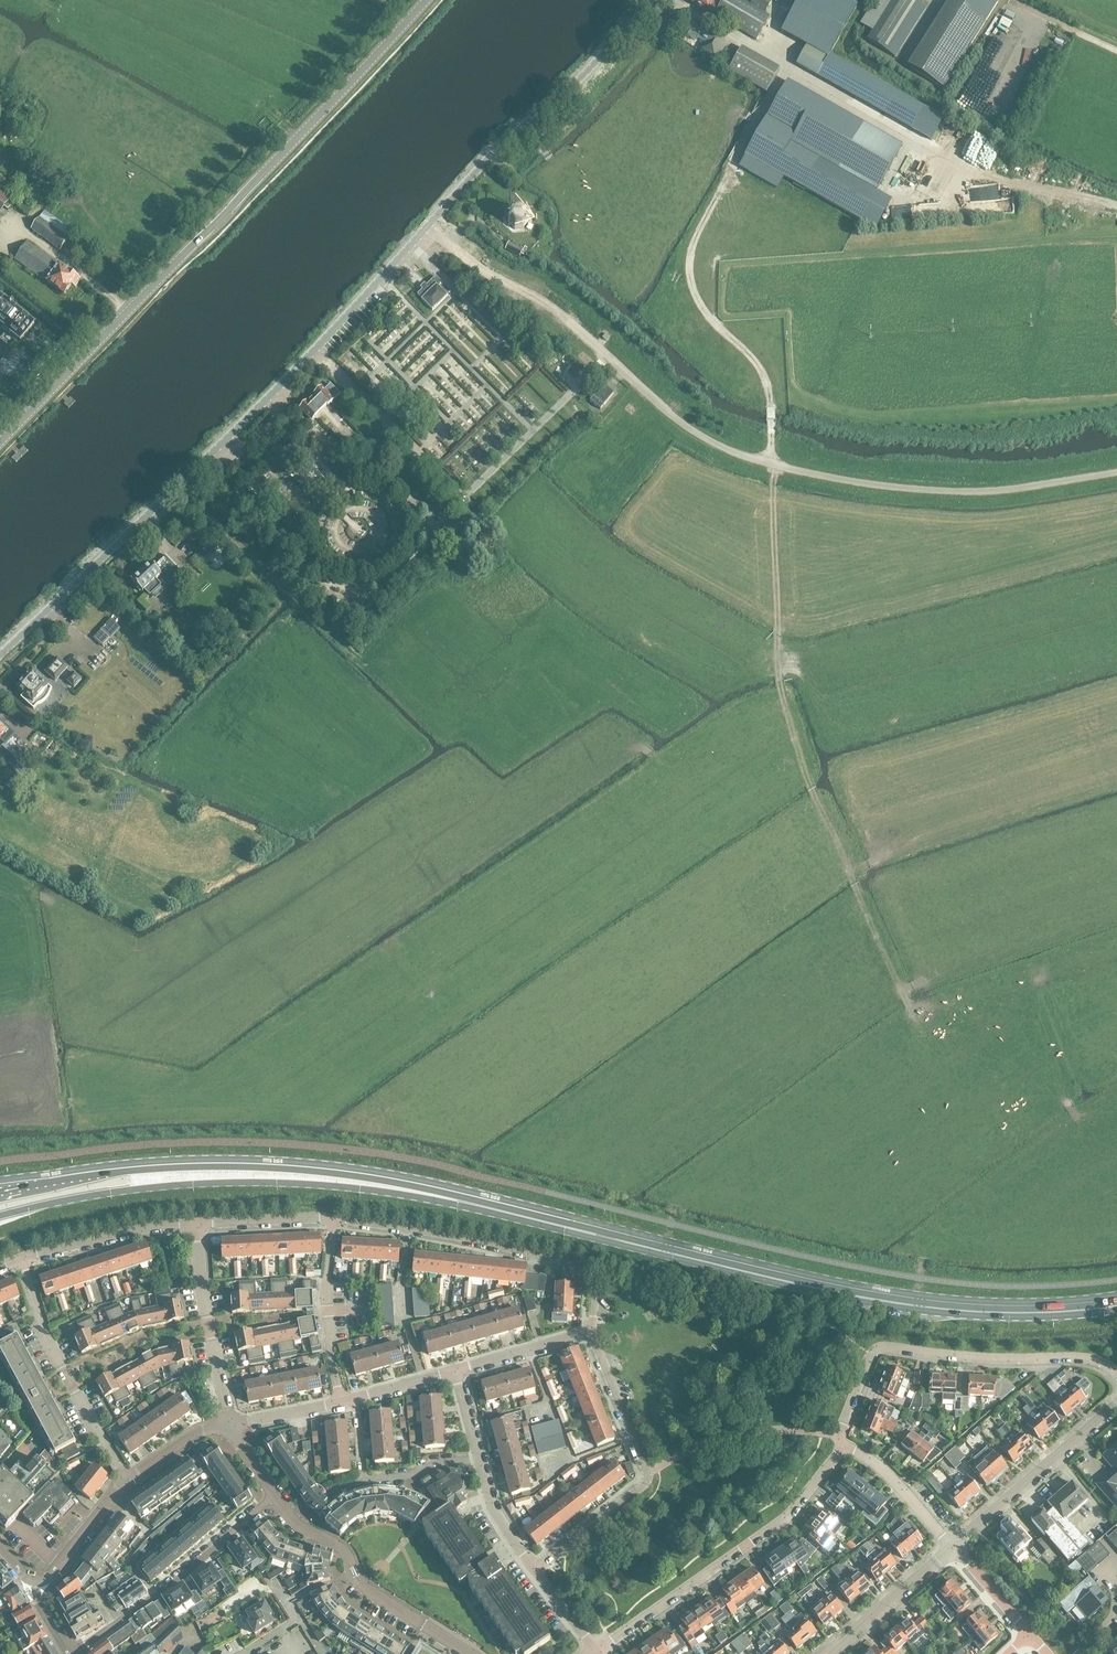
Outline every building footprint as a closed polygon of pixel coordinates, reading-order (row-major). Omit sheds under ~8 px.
[(743,2),(740,0),(690,0),(690,2),(708,13),(708,12),(756,40),(769,17),(764,14),(767,8),(756,2),(753,6),(744,0),(743,2)] [(776,29),(803,45),(825,57),(826,54),(854,5),(845,0),(793,0),(776,29)] [(889,7),(879,0),(875,0),(861,24),(873,32),(868,40),(895,57),(926,8),(914,0),(893,0),(889,7)] [(907,67),(944,88),(998,0),(949,0),(942,12),(907,67)] [(715,59),(726,43),(694,21),(687,31),(689,33),(688,34),(689,36),(694,40),(696,40),(697,38),(705,44),(701,49),(715,59)] [(999,39),(962,106),(1002,127),(1035,55),(999,39)] [(794,62),(932,138),(943,119),(826,54),(825,57),(803,45),(794,62)] [(742,47),(728,71),(766,93),(780,69),(742,47)] [(787,80),(745,155),(876,229),(893,199),(878,191),(904,145),(787,80)] [(973,150),(986,157),(993,144),(980,137),(973,150)] [(10,199),(0,192),(0,213),(4,207),(8,210),(10,206),(7,204),(10,199)] [(514,229),(523,229),(529,222),(528,214),(522,208),(513,209),(507,215),(507,216),(505,219),(508,221),(508,224),(514,229)] [(31,230),(60,251),(68,239),(65,237),(70,230),(45,211),(31,230)] [(75,287),(80,280),(77,278),(76,277),(77,277),(76,274),(73,272),(70,272),(59,265),(57,267),(55,265),(57,264),(57,263),(27,242),(15,259),(45,280),(47,282),(46,282),(65,295),(70,287),(72,284),(75,287)] [(504,250),(520,257),(522,253),(524,248),(509,242),(504,250)] [(422,290),(421,290),(417,295),(422,299),(421,300),(432,310),(448,296),(447,295),(451,291),(435,276),(427,285),(425,283),(420,288),(422,290)] [(6,326),(6,325),(9,327),(7,331),(17,339),(20,342),(34,325),(6,302),(2,298),(0,300),(0,321),(6,326)] [(614,393),(604,384),(590,401),(600,409),(614,393)] [(327,406),(339,395),(330,385),(323,391),(321,388),(313,395),(314,396),(307,403),(306,402),(299,408),(310,420),(326,405),(327,406)] [(432,537),(439,544),(450,533),(444,526),(440,530),(438,528),(432,533),(434,535),(432,537)] [(139,573),(131,582),(142,593),(142,592),(144,594),(145,593),(150,598),(152,596),(155,599),(181,574),(186,579),(189,577),(166,554),(153,567),(149,563),(139,573)] [(109,619),(101,629),(112,638),(120,629),(109,619)] [(100,628),(92,637),(103,647),(111,638),(100,628)] [(58,657),(45,671),(55,681),(68,667),(58,657)] [(23,682),(17,688),(24,694),(21,698),(33,709),(38,705),(41,703),(43,702),(45,700),(47,698),(48,696),(50,693),(51,691),(52,689),(33,671),(27,678),(23,674),(19,678),(23,682)] [(74,673),(67,681),(74,687),(81,679),(74,673)] [(5,745),(6,746),(7,745),(16,736),(10,730),(0,721),(0,740),(5,745)] [(7,745),(6,746),(5,745),(0,751),(0,755),(19,773),(22,771),(17,766),(22,760),(7,745)] [(12,776),(4,785),(13,792),(20,783),(12,776)] [(320,1235),(306,1236),(306,1254),(321,1253),(320,1235)] [(292,1237),(293,1255),(306,1254),(306,1236),(292,1237)] [(279,1255),(278,1237),(264,1238),(265,1256),(279,1255)] [(293,1255),(292,1237),(278,1237),(279,1255),(293,1255)] [(265,1256),(264,1238),(250,1239),(251,1257),(265,1256)] [(251,1257),(250,1239),(236,1240),(237,1258),(251,1257)] [(237,1258),(236,1240),(222,1240),(223,1258),(237,1258)] [(357,1259),(358,1242),(344,1241),(343,1258),(357,1259)] [(357,1259),(371,1260),(371,1242),(358,1242),(357,1259)] [(384,1260),(385,1243),(371,1242),(371,1260),(384,1260)] [(146,1243),(133,1247),(139,1264),(152,1260),(146,1243)] [(399,1244),(385,1243),(384,1260),(398,1261),(399,1244)] [(125,1268),(139,1264),(133,1247),(120,1252),(125,1268)] [(125,1268),(120,1252),(107,1256),(112,1273),(125,1268)] [(428,1273),(430,1255),(416,1254),(414,1271),(428,1273)] [(442,1274),(443,1257),(430,1255),(428,1273),(442,1274)] [(107,1256),(94,1260),(99,1277),(112,1273),(107,1256)] [(455,1276),(457,1258),(443,1257),(442,1274),(455,1276)] [(469,1277),(471,1260),(457,1258),(455,1276),(469,1277)] [(86,1281),(99,1277),(94,1260),(81,1265),(86,1281)] [(484,1261),(471,1260),(469,1277),(483,1279),(484,1261)] [(498,1263),(484,1261),(483,1279),(496,1280),(498,1263)] [(238,1278),(238,1262),(235,1262),(235,1271),(225,1272),(225,1278),(235,1277),(235,1278),(238,1278)] [(512,1264),(498,1263),(496,1280),(510,1282),(512,1264)] [(526,1266),(512,1264),(510,1282),(523,1283),(523,1289),(530,1289),(532,1276),(525,1275),(526,1266)] [(68,1269),(73,1286),(86,1281),(81,1265),(68,1269)] [(73,1286),(68,1269),(55,1273),(60,1290),(73,1286)] [(60,1290),(55,1273),(41,1278),(47,1295),(60,1290)] [(154,1274),(143,1278),(145,1283),(156,1280),(154,1274)] [(532,1276),(530,1289),(537,1290),(539,1277),(532,1276)] [(545,1291),(546,1278),(539,1277),(537,1290),(545,1291)] [(119,1292),(114,1278),(111,1279),(116,1294),(119,1292)] [(0,1285),(0,1286),(6,1301),(20,1296),(13,1279),(0,1285)] [(275,1312),(275,1311),(281,1311),(279,1279),(271,1279),(272,1294),(264,1294),(265,1312),(275,1312)] [(287,1310),(287,1311),(297,1310),(296,1292),(288,1293),(287,1279),(279,1279),(281,1311),(287,1310)] [(255,1312),(255,1313),(265,1312),(264,1294),(256,1295),(255,1280),(247,1281),(249,1312),(255,1312)] [(232,1307),(233,1313),(249,1312),(247,1281),(239,1281),(240,1295),(232,1296),(232,1299),(231,1299),(232,1307)] [(307,1310),(307,1312),(314,1312),(313,1292),(312,1292),(312,1290),(317,1289),(316,1281),(303,1281),(304,1292),(296,1292),(297,1310),(307,1310)] [(555,1297),(573,1298),(574,1283),(556,1282),(555,1297)] [(376,1285),(380,1327),(394,1325),(391,1284),(376,1285)] [(169,1322),(184,1319),(183,1313),(184,1313),(182,1304),(181,1304),(181,1302),(173,1303),(170,1289),(162,1291),(169,1322)] [(413,1289),(413,1297),(428,1296),(427,1289),(413,1289)] [(503,1289),(495,1290),(495,1297),(504,1295),(503,1289)] [(163,1323),(169,1322),(162,1291),(155,1293),(157,1307),(150,1308),(154,1326),(163,1324),(163,1323)] [(145,1327),(154,1326),(150,1308),(142,1310),(139,1296),(131,1297),(133,1312),(134,1311),(139,1328),(145,1327)] [(428,1296),(413,1297),(414,1304),(428,1302),(428,1296)] [(572,1314),(573,1298),(555,1297),(554,1312),(552,1312),(551,1320),(566,1321),(567,1313),(572,1314)] [(531,1298),(524,1300),(528,1313),(535,1311),(531,1298)] [(130,1332),(130,1333),(139,1329),(138,1328),(139,1328),(134,1311),(133,1312),(125,1315),(119,1302),(112,1305),(124,1335),(130,1332)] [(428,1302),(414,1304),(414,1311),(429,1309),(429,1307),(428,1302)] [(119,1337),(124,1335),(112,1305),(104,1309),(110,1322),(103,1325),(110,1341),(119,1337)] [(429,1309),(414,1311),(415,1318),(430,1317),(429,1309)] [(506,1312),(511,1330),(523,1327),(522,1322),(520,1316),(518,1309),(506,1312)] [(17,1312),(11,1317),(14,1321),(20,1317),(17,1312)] [(511,1330),(506,1312),(495,1316),(500,1333),(511,1330)] [(96,1347),(102,1344),(102,1345),(110,1341),(103,1325),(97,1327),(91,1314),(84,1318),(96,1347)] [(318,1336),(318,1335),(314,1316),(307,1317),(308,1319),(298,1321),(301,1339),(309,1337),(312,1352),(317,1351),(316,1347),(320,1346),(318,1336)] [(495,1316),(483,1319),(488,1337),(500,1333),(495,1316)] [(79,1347),(82,1353),(96,1347),(84,1318),(76,1321),(82,1334),(75,1337),(76,1339),(75,1340),(79,1347)] [(483,1319),(471,1322),(476,1340),(488,1337),(483,1319)] [(289,1357),(297,1355),(294,1340),(301,1339),(298,1321),(288,1323),(288,1324),(282,1325),(289,1357)] [(465,1343),(476,1340),(471,1322),(460,1325),(465,1343)] [(278,1343),(281,1358),(289,1357),(282,1325),(277,1326),(277,1325),(267,1327),(270,1345),(278,1343)] [(453,1347),(465,1343),(460,1325),(448,1329),(453,1347)] [(80,1453),(75,1443),(76,1442),(72,1434),(71,1435),(62,1418),(63,1417),(55,1402),(54,1403),(39,1376),(40,1375),(32,1361),(31,1361),(22,1344),(23,1344),(19,1336),(17,1336),(12,1327),(4,1331),(8,1341),(0,1346),(0,1350),(14,1377),(12,1378),(14,1383),(17,1381),(27,1399),(21,1402),(24,1408),(30,1405),(37,1419),(34,1420),(37,1425),(39,1423),(56,1453),(62,1450),(66,1457),(60,1461),(61,1464),(80,1453)] [(266,1362),(263,1346),(270,1345),(267,1327),(257,1329),(257,1330),(251,1331),(258,1363),(266,1362)] [(441,1350),(453,1347),(448,1329),(436,1332),(441,1350)] [(247,1350),(250,1365),(258,1363),(251,1331),(235,1334),(236,1340),(237,1349),(238,1349),(239,1351),(247,1350)] [(429,1353),(441,1350),(436,1332),(424,1336),(429,1353)] [(190,1349),(189,1343),(174,1346),(180,1377),(188,1376),(185,1362),(193,1360),(192,1358),(193,1357),(191,1349),(190,1349)] [(387,1346),(392,1364),(404,1361),(399,1343),(387,1346)] [(169,1365),(171,1379),(180,1377),(174,1346),(168,1347),(158,1349),(156,1350),(162,1366),(169,1365)] [(380,1367),(392,1364),(387,1346),(375,1350),(380,1367)] [(567,1368),(583,1362),(578,1349),(561,1355),(567,1368)] [(155,1382),(158,1380),(153,1371),(162,1366),(156,1350),(151,1352),(142,1356),(142,1357),(137,1360),(154,1390),(158,1388),(155,1382)] [(369,1371),(380,1367),(375,1350),(364,1353),(369,1371)] [(357,1374),(369,1371),(364,1353),(352,1356),(357,1374)] [(143,1388),(146,1387),(150,1393),(154,1390),(137,1360),(132,1363),(132,1362),(124,1366),(132,1382),(138,1379),(143,1388)] [(588,1375),(583,1362),(567,1368),(572,1381),(588,1375)] [(131,1403),(128,1397),(131,1395),(126,1386),(132,1382),(124,1366),(115,1371),(116,1371),(110,1374),(127,1405),(131,1403)] [(547,1368),(541,1370),(544,1378),(550,1376),(547,1368)] [(887,1368),(882,1379),(900,1387),(906,1373),(894,1368),(893,1370),(887,1368)] [(305,1372),(309,1390),(322,1388),(318,1369),(305,1372)] [(530,1370),(518,1373),(523,1391),(535,1388),(530,1370)] [(305,1372),(293,1374),(297,1393),(309,1390),(305,1372)] [(523,1391),(518,1373),(506,1376),(511,1394),(523,1391)] [(120,1401),(123,1407),(127,1405),(110,1374),(97,1382),(100,1387),(99,1387),(103,1395),(104,1395),(105,1397),(112,1393),(117,1403),(120,1401)] [(297,1393),(293,1374),(282,1377),(285,1395),(297,1393)] [(577,1394),(593,1387),(588,1375),(572,1381),(577,1394)] [(506,1376),(495,1380),(500,1398),(511,1394),(506,1376)] [(942,1394),(943,1376),(930,1376),(929,1393),(942,1394)] [(957,1377),(943,1376),(942,1394),(942,1401),(955,1402),(955,1410),(961,1411),(962,1398),(956,1397),(957,1377)] [(285,1395),(282,1377),(270,1379),(273,1398),(285,1395)] [(1052,1381),(1076,1408),(1086,1400),(1085,1399),(1088,1396),(1084,1392),(1089,1388),(1090,1384),(1085,1379),(1082,1380),(1074,1387),(1068,1392),(1065,1389),(1067,1387),(1060,1380),(1057,1377),(1052,1381)] [(987,1396),(988,1379),(969,1378),(968,1395),(987,1396)] [(270,1379),(258,1382),(262,1400),(273,1398),(270,1379)] [(900,1387),(882,1379),(878,1391),(884,1393),(883,1396),(895,1401),(900,1387)] [(995,1380),(988,1379),(987,1396),(994,1396),(994,1399),(1000,1399),(1001,1400),(1014,1388),(1010,1383),(1009,1384),(1006,1381),(995,1380)] [(500,1398),(495,1380),(482,1383),(488,1401),(500,1398)] [(549,1390),(555,1388),(552,1381),(547,1383),(549,1390)] [(1066,1417),(1076,1408),(1052,1381),(1046,1386),(1056,1397),(1058,1395),(1061,1398),(1054,1404),(1066,1417)] [(249,1403),(262,1400),(258,1382),(245,1384),(249,1403)] [(599,1400),(593,1387),(577,1394),(582,1407),(599,1400)] [(558,1396),(555,1388),(549,1390),(552,1398),(558,1396)] [(539,1390),(533,1392),(536,1404),(542,1402),(539,1390)] [(922,1407),(923,1396),(915,1393),(908,1411),(918,1415),(921,1407),(922,1407)] [(170,1402),(181,1418),(191,1410),(180,1395),(170,1402)] [(423,1410),(442,1409),(440,1396),(429,1397),(422,1398),(423,1410)] [(604,1413),(599,1400),(582,1407),(587,1420),(604,1413)] [(890,1419),(894,1410),(873,1401),(868,1415),(895,1427),(900,1429),(907,1432),(911,1427),(902,1421),(897,1422),(890,1419)] [(181,1418),(170,1402),(160,1409),(171,1425),(181,1418)] [(1038,1418),(1049,1431),(1059,1423),(1048,1409),(1041,1415),(1038,1411),(1032,1403),(1028,1407),(1038,1418)] [(1038,1418),(1028,1407),(1024,1410),(1030,1418),(1031,1417),(1034,1421),(1028,1426),(1040,1440),(1049,1431),(1038,1418)] [(160,1409),(150,1416),(161,1432),(171,1425),(160,1409)] [(424,1422),(443,1421),(442,1409),(423,1410),(424,1422)] [(372,1425),(391,1424),(390,1411),(371,1413),(372,1425)] [(587,1420),(592,1432),(609,1426),(604,1413),(587,1420)] [(894,1431),(895,1427),(868,1415),(862,1429),(877,1436),(881,1426),(894,1431)] [(140,1424),(151,1439),(161,1432),(150,1416),(140,1424)] [(493,1423),(496,1435),(514,1430),(511,1418),(493,1423)] [(425,1434),(444,1433),(443,1421),(424,1422),(425,1434)] [(559,1421),(552,1423),(555,1435),(562,1434),(559,1421)] [(929,1433),(935,1427),(927,1421),(922,1428),(929,1433)] [(328,1436),(347,1434),(345,1422),(327,1424),(328,1436)] [(555,1435),(552,1423),(546,1424),(549,1437),(555,1435)] [(141,1446),(151,1439),(140,1424),(131,1431),(141,1446)] [(373,1437),(392,1436),(391,1424),(372,1425),(373,1437)] [(549,1437),(546,1424),(539,1426),(542,1439),(549,1437)] [(982,1424),(978,1428),(982,1433),(986,1429),(982,1424)] [(926,1437),(917,1430),(917,1429),(913,1425),(900,1441),(904,1443),(902,1446),(912,1455),(926,1437)] [(1005,1425),(1001,1429),(1023,1455),(1033,1446),(1021,1433),(1016,1437),(1005,1425)] [(542,1439),(539,1426),(532,1428),(535,1440),(542,1439)] [(614,1439),(609,1426),(592,1432),(598,1446),(614,1439)] [(929,1433),(926,1437),(912,1455),(923,1463),(926,1459),(930,1463),(941,1453),(934,1448),(933,1450),(927,1445),(934,1437),(936,1439),(941,1432),(935,1427),(929,1433)] [(977,1428),(972,1432),(976,1436),(981,1432),(977,1428)] [(23,1429),(19,1434),(24,1438),(29,1433),(23,1429)] [(899,1441),(906,1433),(900,1429),(894,1436),(899,1441)] [(1023,1455),(1001,1429),(997,1432),(1008,1445),(1002,1450),(1014,1463),(1023,1455)] [(517,1442),(514,1430),(496,1435),(499,1447),(517,1442)] [(0,1431),(0,1458),(2,1456),(1,1455),(13,1443),(0,1431)] [(131,1453),(141,1446),(131,1431),(120,1438),(131,1453)] [(570,1441),(575,1439),(572,1432),(567,1435),(570,1441)] [(445,1445),(444,1433),(425,1434),(426,1447),(445,1445)] [(268,1450),(282,1440),(277,1434),(272,1437),(270,1434),(262,1441),(268,1450)] [(328,1436),(329,1448),(348,1447),(347,1434),(328,1436)] [(555,1435),(559,1448),(566,1446),(562,1434),(555,1435)] [(298,1435),(292,1436),(293,1443),(300,1441),(298,1435)] [(549,1437),(552,1450),(559,1448),(555,1435),(549,1437)] [(375,1449),(393,1448),(392,1436),(373,1437),(375,1449)] [(552,1450),(549,1437),(542,1439),(546,1452),(552,1450)] [(539,1453),(546,1452),(542,1439),(535,1440),(539,1453)] [(578,1447),(575,1439),(570,1441),(573,1449),(578,1447)] [(282,1440),(268,1450),(274,1459),(288,1449),(282,1440)] [(311,1451),(310,1442),(302,1443),(303,1452),(311,1451)] [(520,1454),(517,1442),(499,1447),(502,1458),(520,1454)] [(1116,1509),(1116,1444),(1110,1449),(1112,1451),(1105,1457),(1115,1468),(1095,1484),(1116,1509)] [(208,1468),(223,1457),(216,1447),(200,1458),(208,1468)] [(330,1460),(349,1459),(348,1447),(329,1448),(330,1460)] [(956,1447),(950,1451),(960,1463),(965,1458),(956,1447)] [(983,1451),(978,1455),(997,1477),(1007,1468),(988,1447),(983,1451)] [(394,1460),(393,1448),(375,1449),(376,1462),(394,1460)] [(288,1449),(274,1459),(280,1467),(294,1458),(288,1449)] [(19,1463),(9,1474),(0,1466),(0,1522),(6,1528),(21,1512),(34,1498),(38,1495),(51,1481),(61,1472),(57,1466),(51,1458),(45,1451),(28,1471),(19,1463)] [(960,1463),(950,1451),(944,1457),(955,1469),(961,1464),(960,1463)] [(505,1470),(523,1465),(520,1454),(502,1458),(505,1470)] [(601,1454),(594,1457),(596,1463),(603,1460),(601,1454)] [(997,1477),(978,1455),(972,1460),(972,1461),(968,1465),(986,1486),(997,1477)] [(215,1479),(230,1468),(223,1457),(208,1468),(215,1479)] [(596,1463),(594,1457),(587,1460),(589,1466),(596,1463)] [(71,1462),(74,1468),(81,1464),(78,1458),(71,1462)] [(287,1476),(300,1467),(294,1458),(280,1467),(287,1476)] [(176,1468),(188,1485),(201,1477),(188,1459),(176,1468)] [(350,1471),(349,1459),(330,1460),(331,1473),(350,1471)] [(67,1472),(74,1468),(71,1462),(64,1466),(67,1472)] [(603,1471),(613,1485),(625,1476),(614,1462),(603,1471)] [(508,1482),(526,1477),(523,1465),(505,1470),(508,1482)] [(86,1477),(99,1488),(108,1477),(95,1466),(86,1477)] [(568,1470),(571,1475),(577,1471),(573,1466),(568,1470)] [(632,1466),(626,1469),(629,1475),(634,1473),(632,1466)] [(293,1485),(307,1475),(300,1467),(287,1476),(293,1485)] [(176,1468),(164,1476),(177,1494),(188,1485),(176,1468)] [(222,1489),(238,1478),(230,1468),(215,1479),(222,1489)] [(450,1513),(466,1502),(462,1497),(466,1494),(468,1482),(470,1481),(463,1471),(461,1472),(449,1470),(445,1472),(438,1471),(422,1482),(425,1486),(419,1490),(423,1497),(429,1493),(442,1511),(438,1514),(421,1526),(426,1532),(427,1536),(430,1535),(432,1538),(431,1539),(433,1545),(436,1544),(438,1547),(437,1547),(439,1553),(442,1552),(444,1556),(443,1556),(445,1562),(448,1560),(451,1565),(449,1566),(452,1570),(454,1570),(456,1573),(455,1574),(458,1579),(459,1578),(462,1582),(461,1583),(462,1584),(468,1580),(470,1583),(469,1584),(471,1590),(473,1588),(476,1592),(475,1593),(477,1599),(479,1597),(482,1601),(481,1602),(483,1608),(486,1606),(488,1610),(487,1611),(489,1616),(491,1615),(494,1619),(493,1619),(495,1625),(497,1623),(500,1627),(499,1628),(501,1633),(504,1632),(506,1636),(505,1636),(507,1641),(510,1641),(512,1645),(511,1645),(513,1651),(515,1649),(518,1653),(517,1653),(519,1653),(520,1653),(521,1653),(530,1653),(550,1640),(550,1639),(547,1641),(497,1569),(500,1568),(494,1559),(489,1563),(488,1561),(485,1563),(450,1513)] [(565,1480),(571,1475),(568,1470),(561,1475),(565,1480)] [(922,1475),(934,1489),(940,1484),(928,1470),(922,1475)] [(592,1479),(602,1493),(613,1485),(603,1471),(592,1479)] [(835,1511),(859,1480),(850,1473),(847,1471),(839,1481),(842,1483),(838,1488),(843,1492),(835,1502),(830,1498),(825,1503),(835,1511)] [(310,1480),(307,1475),(293,1485),(299,1494),(315,1483),(317,1481),(314,1477),(310,1480)] [(164,1476),(152,1484),(165,1502),(177,1494),(164,1476)] [(90,1499),(99,1488),(86,1477),(77,1488),(90,1499)] [(526,1477),(508,1482),(512,1494),(530,1489),(526,1477)] [(53,1483),(51,1481),(38,1495),(59,1516),(66,1509),(68,1510),(74,1504),(66,1497),(71,1492),(57,1478),(53,1483)] [(230,1499),(245,1488),(238,1478),(222,1489),(230,1499)] [(958,1487),(970,1500),(979,1492),(968,1478),(958,1487)] [(592,1502),(602,1493),(592,1479),(581,1488),(592,1502)] [(847,1514),(868,1488),(859,1480),(835,1511),(843,1501),(848,1506),(843,1511),(847,1514)] [(188,1496),(190,1499),(205,1487),(203,1483),(188,1496)] [(317,1485),(315,1483),(299,1494),(308,1506),(316,1513),(328,1501),(328,1497),(327,1494),(327,1492),(326,1491),(324,1488),(320,1486),(317,1485)] [(546,1487),(549,1492),(555,1488),(551,1483),(546,1487)] [(960,1509),(970,1500),(958,1487),(954,1483),(944,1491),(960,1509)] [(1069,1524),(1065,1520),(1087,1501),(1072,1483),(1047,1504),(1049,1506),(1043,1511),(1031,1521),(1045,1536),(1045,1535),(1049,1541),(1067,1562),(1088,1545),(1069,1523),(1069,1524)] [(153,1510),(165,1502),(152,1484),(141,1492),(153,1510)] [(543,1497),(549,1492),(546,1487),(539,1493),(543,1497)] [(252,1499),(245,1488),(230,1499),(237,1510),(252,1499)] [(570,1496),(581,1510),(592,1502),(581,1488),(570,1496)] [(865,1510),(877,1495),(868,1488),(847,1514),(850,1517),(856,1510),(853,1508),(856,1503),(865,1510)] [(328,1501),(316,1513),(321,1517),(322,1516),(328,1521),(325,1524),(336,1533),(343,1525),(346,1528),(345,1529),(346,1529),(347,1528),(356,1520),(355,1515),(362,1513),(364,1518),(373,1515),(380,1515),(380,1514),(389,1515),(390,1510),(397,1511),(397,1516),(415,1525),(430,1505),(418,1497),(405,1492),(404,1495),(392,1492),(378,1491),(370,1492),(357,1495),(345,1501),(344,1498),(333,1505),(328,1501)] [(141,1519),(153,1510),(141,1492),(129,1501),(141,1519)] [(202,1494),(187,1506),(189,1509),(204,1497),(202,1494)] [(38,1495),(34,1498),(21,1512),(21,1513),(22,1512),(31,1521),(29,1522),(34,1527),(42,1518),(49,1526),(59,1516),(38,1495)] [(886,1502),(877,1495),(865,1510),(861,1514),(876,1526),(888,1511),(883,1507),(886,1502)] [(570,1519),(581,1510),(570,1496),(559,1504),(570,1519)] [(182,1501),(167,1513),(169,1517),(184,1504),(182,1501)] [(191,1520),(205,1537),(224,1520),(220,1515),(222,1513),(214,1502),(211,1504),(210,1503),(191,1520)] [(570,1519),(559,1504),(548,1513),(559,1527),(570,1519)] [(834,1536),(844,1524),(829,1511),(826,1514),(821,1510),(814,1519),(834,1536)] [(163,1526),(166,1529),(182,1515),(179,1512),(163,1526)] [(169,1517),(167,1513),(152,1526),(154,1529),(169,1517)] [(548,1513),(537,1521),(548,1535),(559,1527),(548,1513)] [(119,1514),(107,1530),(111,1534),(123,1543),(130,1548),(132,1545),(134,1547),(141,1539),(138,1537),(142,1533),(119,1514)] [(898,1515),(890,1524),(913,1550),(922,1542),(916,1535),(917,1534),(913,1531),(916,1529),(910,1522),(906,1525),(898,1515)] [(834,1536),(814,1519),(806,1528),(811,1532),(808,1536),(823,1549),(834,1536)] [(191,1520),(172,1536),(186,1553),(205,1537),(191,1520)] [(255,1546),(259,1543),(273,1531),(264,1520),(247,1535),(255,1546)] [(536,1544),(548,1535),(537,1521),(525,1530),(536,1544)] [(1000,1528),(1005,1534),(1007,1536),(1001,1542),(1018,1561),(1025,1554),(1022,1550),(1029,1544),(1028,1543),(1031,1541),(1025,1534),(1019,1527),(1017,1524),(1014,1527),(1008,1521),(1004,1521),(1000,1524),(1000,1528)] [(913,1550),(890,1524),(887,1528),(897,1540),(891,1545),(903,1558),(913,1550)] [(154,1539),(166,1529),(163,1526),(151,1536),(150,1537),(153,1540),(154,1539)] [(118,1549),(123,1543),(111,1534),(107,1530),(95,1544),(116,1561),(123,1553),(118,1549)] [(1107,1538),(1116,1550),(1116,1530),(1107,1538)] [(280,1539),(273,1531),(259,1543),(266,1551),(280,1539)] [(186,1553),(172,1536),(154,1551),(169,1568),(186,1553)] [(795,1540),(785,1547),(796,1563),(806,1577),(811,1573),(804,1564),(816,1550),(802,1538),(796,1542),(795,1540)] [(282,1541),(280,1539),(266,1551),(271,1556),(270,1559),(278,1562),(285,1542),(282,1541)] [(1041,1539),(1032,1546),(1041,1557),(1043,1555),(1050,1563),(1057,1557),(1041,1539)] [(242,1540),(229,1549),(243,1570),(248,1567),(251,1571),(264,1561),(254,1547),(250,1550),(242,1540)] [(850,1541),(846,1545),(851,1550),(856,1546),(850,1541)] [(149,1545),(146,1542),(133,1555),(136,1558),(149,1545)] [(295,1546),(285,1542),(278,1562),(287,1565),(288,1563),(295,1546)] [(1099,1542),(1086,1552),(1098,1566),(1110,1555),(1099,1542)] [(863,1546),(886,1573),(896,1565),(885,1551),(878,1556),(867,1543),(863,1546)] [(72,1573),(75,1576),(86,1591),(97,1583),(114,1573),(116,1578),(128,1572),(116,1562),(116,1561),(95,1544),(79,1563),(72,1573)] [(314,1552),(295,1546),(288,1563),(305,1569),(306,1576),(329,1571),(329,1564),(329,1561),(330,1559),(327,1559),(329,1553),(315,1549),(314,1552)] [(877,1581),(886,1573),(863,1546),(859,1550),(870,1563),(865,1567),(877,1581)] [(785,1547),(775,1554),(786,1570),(796,1563),(785,1547)] [(151,1583),(169,1568),(154,1551),(137,1566),(151,1583)] [(1098,1566),(1086,1552),(1076,1561),(1087,1575),(1098,1566)] [(790,1575),(786,1570),(775,1554),(765,1561),(769,1567),(763,1571),(774,1586),(790,1575)] [(222,1557),(217,1561),(222,1568),(227,1565),(222,1557)] [(848,1581),(860,1595),(870,1587),(858,1573),(852,1577),(840,1564),(836,1567),(848,1581)] [(232,1585),(222,1570),(217,1573),(211,1565),(191,1578),(202,1594),(222,1581),(227,1588),(232,1585)] [(1,1598),(4,1595),(3,1593),(14,1584),(0,1567),(0,1599),(1,1598)] [(850,1604),(860,1595),(848,1581),(836,1567),(835,1567),(831,1570),(843,1585),(838,1590),(850,1604)] [(280,1569),(268,1576),(271,1580),(283,1573),(280,1569)] [(753,1569),(743,1576),(754,1592),(764,1585),(753,1569)] [(330,1580),(329,1571),(306,1576),(307,1581),(300,1585),(302,1590),(308,1586),(307,1585),(330,1580)] [(86,1591),(75,1576),(57,1590),(66,1601),(83,1588),(86,1591)] [(744,1599),(754,1592),(743,1576),(733,1583),(744,1599)] [(125,1606),(127,1608),(148,1594),(140,1582),(139,1582),(136,1577),(124,1585),(107,1597),(117,1612),(125,1606)] [(821,1577),(816,1581),(824,1590),(829,1586),(821,1577)] [(1069,1595),(1058,1604),(1067,1614),(1076,1607),(1087,1621),(1103,1607),(1102,1606),(1109,1600),(1100,1589),(1098,1591),(1095,1586),(1097,1585),(1090,1577),(1069,1595)] [(289,1579),(285,1582),(290,1590),(294,1587),(289,1579)] [(800,1579),(793,1584),(797,1590),(804,1585),(800,1579)] [(116,1580),(109,1585),(113,1591),(120,1586),(116,1580)] [(948,1604),(961,1593),(952,1582),(935,1596),(944,1607),(948,1604)] [(744,1599),(733,1583),(722,1591),(734,1607),(744,1599)] [(13,1615),(27,1604),(14,1584),(3,1593),(4,1595),(1,1598),(12,1615),(13,1615)] [(173,1612),(192,1599),(196,1605),(201,1603),(193,1592),(188,1595),(181,1586),(163,1598),(173,1612)] [(318,1609),(337,1596),(333,1587),(311,1596),(307,1598),(309,1602),(313,1600),(318,1609)] [(810,1592),(807,1588),(798,1594),(801,1599),(810,1592)] [(777,1604),(783,1600),(776,1590),(770,1594),(777,1604)] [(971,1604),(961,1593),(948,1604),(952,1608),(949,1611),(954,1618),(959,1623),(969,1614),(965,1609),(971,1604)] [(70,1627),(93,1614),(81,1594),(60,1606),(66,1616),(64,1617),(70,1627)] [(821,1604),(833,1618),(843,1610),(831,1595),(824,1601),(822,1597),(818,1600),(818,1601),(821,1604)] [(338,1596),(337,1596),(318,1609),(318,1610),(327,1620),(344,1604),(338,1596)] [(154,1603),(164,1618),(170,1614),(160,1599),(154,1603)] [(711,1599),(701,1606),(712,1622),(722,1615),(711,1599)] [(823,1626),(833,1618),(821,1604),(818,1601),(815,1603),(818,1606),(811,1612),(823,1626)] [(249,1611),(249,1612),(247,1613),(251,1620),(248,1622),(255,1634),(273,1623),(269,1616),(272,1614),(265,1602),(253,1609),(252,1609),(249,1611)] [(786,1603),(779,1608),(785,1616),(790,1612),(792,1610),(786,1603)] [(145,1610),(156,1626),(159,1623),(157,1620),(162,1616),(154,1604),(145,1610)] [(346,1606),(344,1604),(327,1620),(329,1622),(340,1631),(354,1612),(346,1606)] [(712,1622),(701,1606),(691,1613),(702,1629),(712,1622)] [(29,1607),(13,1615),(12,1615),(11,1616),(17,1625),(5,1632),(7,1636),(18,1629),(36,1619),(29,1607)] [(764,1607),(757,1612),(761,1617),(767,1612),(764,1607)] [(135,1617),(143,1630),(146,1628),(149,1626),(151,1629),(156,1626),(145,1610),(135,1617)] [(93,1614),(70,1627),(72,1631),(71,1631),(77,1640),(105,1623),(97,1611),(93,1614)] [(365,1619),(354,1612),(340,1631),(341,1632),(352,1639),(365,1619)] [(785,1616),(807,1640),(816,1632),(805,1619),(800,1623),(790,1612),(785,1616)] [(702,1629),(691,1613),(681,1620),(684,1625),(678,1629),(689,1645),(695,1640),(692,1636),(702,1629)] [(765,1618),(775,1630),(780,1626),(771,1614),(765,1618)] [(971,1639),(988,1625),(979,1614),(973,1619),(969,1614),(959,1623),(963,1628),(962,1629),(971,1639)] [(151,1635),(148,1637),(142,1640),(139,1642),(145,1651),(154,1645),(158,1653),(162,1653),(165,1651),(167,1653),(183,1638),(182,1635),(172,1617),(172,1616),(151,1635)] [(807,1640),(785,1616),(781,1619),(791,1631),(785,1635),(797,1649),(807,1640)] [(916,1622),(924,1632),(930,1627),(922,1617),(916,1622)] [(769,1635),(775,1630),(765,1618),(759,1623),(769,1635)] [(24,1652),(32,1648),(48,1639),(36,1619),(18,1629),(23,1637),(17,1641),(24,1652)] [(131,1619),(129,1621),(132,1624),(138,1634),(132,1638),(136,1644),(139,1642),(142,1640),(148,1637),(143,1630),(138,1622),(135,1624),(131,1619)] [(360,1650),(376,1625),(376,1626),(365,1619),(352,1639),(349,1643),(360,1650)] [(920,1636),(924,1632),(916,1622),(912,1626),(907,1620),(896,1629),(907,1642),(917,1633),(920,1636)] [(138,1634),(132,1624),(108,1641),(107,1640),(87,1653),(109,1653),(111,1652),(132,1638),(138,1634)] [(366,1653),(374,1653),(388,1632),(376,1625),(360,1650),(366,1653)] [(988,1625),(971,1639),(980,1650),(984,1646),(985,1647),(998,1636),(988,1625)] [(896,1629),(885,1639),(889,1645),(884,1649),(888,1653),(898,1653),(896,1652),(907,1642),(896,1629)] [(669,1653),(676,1653),(686,1647),(675,1631),(670,1634),(667,1630),(657,1637),(669,1653)] [(400,1639),(388,1632),(374,1653),(390,1653),(400,1639)] [(715,1648),(725,1641),(719,1633),(710,1641),(715,1648)] [(761,1641),(769,1650),(772,1653),(790,1653),(778,1641),(773,1645),(764,1634),(759,1638),(761,1641)] [(743,1635),(737,1639),(747,1650),(752,1647),(743,1635)] [(647,1644),(654,1653),(669,1653),(657,1637),(647,1644)] [(1106,1647),(1112,1653),(1116,1653),(1116,1638),(1106,1647)] [(32,1648),(36,1653),(43,1653),(54,1648),(48,1639),(32,1648)] [(400,1639),(390,1653),(406,1653),(411,1646),(400,1639)] [(737,1639),(731,1644),(738,1653),(742,1653),(747,1650),(737,1639)] [(761,1641),(757,1644),(761,1648),(759,1649),(763,1653),(772,1653),(769,1650),(761,1641)] [(647,1644),(637,1651),(639,1653),(654,1653),(647,1644)] [(154,1645),(145,1651),(140,1653),(158,1653),(154,1645)] [(692,1649),(695,1653),(704,1653),(698,1645),(692,1649)]
